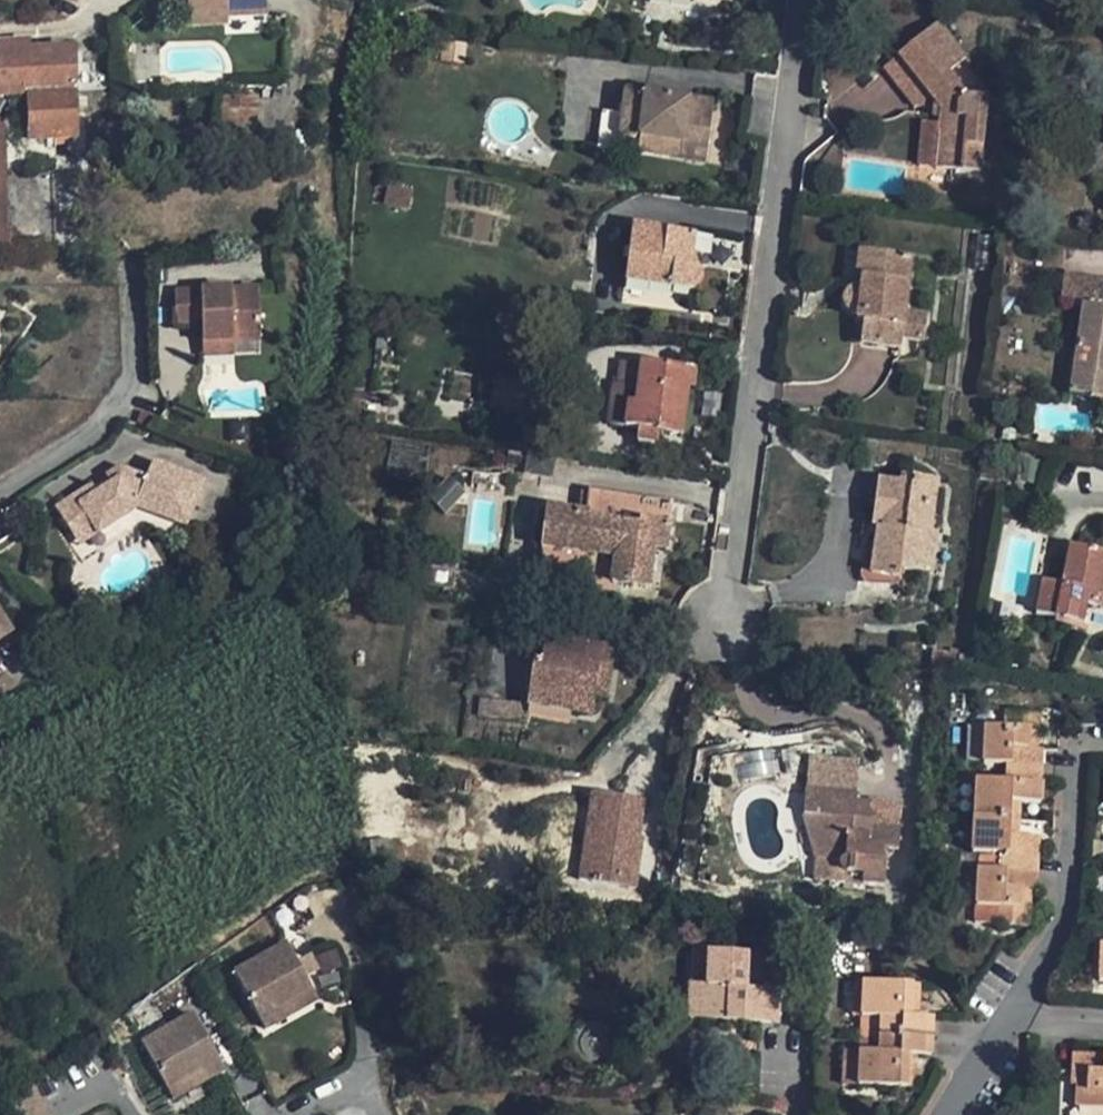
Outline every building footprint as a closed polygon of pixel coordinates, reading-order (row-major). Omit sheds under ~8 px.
[(186,28),(226,26),(226,19),(266,17),(265,0),(185,0),(186,28)] [(936,25),(883,69),(913,106),(941,109),(939,126),(935,169),(980,174),(987,99),(968,97),(949,74),(965,60),(936,25)] [(26,94),(72,92),(70,50),(26,51),(25,42),(0,43),(0,94),(26,94)] [(714,103),(626,91),(618,151),(637,154),(639,137),(682,143),(680,159),(706,163),(714,103)] [(72,92),(26,94),(28,139),(73,138),(72,92)] [(221,95),(219,131),(253,132),(255,96),(221,95)] [(618,151),(623,114),(602,111),(597,149),(618,151)] [(939,126),(923,124),(919,168),(935,169),(939,126)] [(682,143),(639,137),(637,154),(680,159),(682,143)] [(9,251),(55,250),(52,171),(6,173),(9,251)] [(411,193),(389,187),(385,205),(408,210),(411,193)] [(691,266),(694,235),(632,228),(625,282),(687,291),(690,291),(696,289),(700,284),(701,278),(699,272),(697,269),(691,266)] [(856,280),(859,253),(847,252),(843,279),(856,280)] [(911,259),(859,253),(856,280),(862,281),(860,289),(857,289),(850,290),(846,295),(844,301),(845,307),(847,310),(852,314),(857,315),(856,320),(863,320),(860,343),(899,348),(900,339),(921,342),(925,318),(904,315),(911,259)] [(1098,308),(1100,293),(1092,292),(1093,285),(1087,278),(1063,274),(1060,303),(1083,307),(1070,394),(1102,399),(1102,308),(1098,308)] [(1087,278),(1093,285),(1092,292),(1100,293),(1098,308),(1102,308),(1102,280),(1087,278)] [(260,334),(259,291),(176,293),(176,326),(202,325),(203,343),(234,343),(233,335),(260,334)] [(260,342),(260,334),(233,335),(234,343),(260,342)] [(234,343),(203,343),(203,357),(234,356),(234,343)] [(641,366),(621,364),(619,384),(615,384),(609,426),(656,432),(657,432),(655,445),(680,448),(688,387),(682,386),(684,368),(641,363),(641,366)] [(636,442),(655,445),(657,432),(656,432),(638,429),(636,442)] [(92,486),(55,508),(79,546),(138,510),(188,528),(205,483),(153,462),(146,479),(120,468),(121,480),(111,485),(97,494),(92,486)] [(120,468),(106,477),(111,485),(121,480),(120,468)] [(901,485),(874,481),(870,504),(876,505),(873,526),(878,527),(871,573),(901,577),(902,570),(922,572),(927,533),(930,533),(936,483),(902,479),(901,485)] [(585,514),(546,509),(537,594),(570,598),(571,584),(610,589),(611,582),(648,587),(654,549),(666,550),(674,502),(588,491),(585,514)] [(1070,546),(1062,586),(1041,582),(1035,615),(1083,625),(1087,605),(1097,607),(1102,578),(1102,552),(1070,546)] [(17,630),(0,600),(0,639),(17,630)] [(614,649),(545,639),(541,662),(533,661),(529,693),(573,699),(571,712),(592,715),(594,698),(596,684),(609,686),(614,649)] [(607,699),(609,686),(596,684),(594,698),(607,699)] [(573,699),(529,693),(527,705),(571,712),(573,699)] [(477,718),(525,723),(527,705),(480,699),(477,718)] [(982,765),(1006,766),(1042,768),(1043,751),(1036,750),(1038,715),(1004,714),(1004,730),(984,729),(982,765)] [(969,757),(982,756),(981,722),(967,722),(969,757)] [(846,795),(849,764),(815,761),(813,793),(846,795)] [(975,782),(974,818),(1010,820),(1010,803),(1040,804),(1042,768),(1006,766),(1005,783),(975,782)] [(855,796),(805,792),(803,816),(816,858),(830,859),(828,882),(883,887),(885,862),(882,862),(883,849),(898,850),(901,816),(854,812),(855,796)] [(608,795),(591,793),(579,881),(595,884),(608,795)] [(644,801),(608,795),(595,884),(635,889),(636,887),(632,887),(635,861),(640,862),(640,859),(633,858),(636,840),(638,841),(644,801)] [(1010,803),(1010,820),(1019,821),(1019,803),(1010,803)] [(978,855),(977,871),(1037,873),(1038,838),(1018,837),(1009,836),(1010,820),(974,818),(972,855),(978,855)] [(1019,821),(1010,820),(1009,836),(1018,837),(1019,821)] [(633,858),(640,859),(643,842),(636,840),(633,858)] [(977,871),(974,923),(1029,926),(1030,904),(1020,904),(1021,890),(1036,890),(1037,873),(977,871)] [(1020,904),(1030,904),(1031,890),(1021,890),(1020,904)] [(287,946),(234,974),(265,1031),(284,1020),(279,1011),(312,992),(305,979),(297,964),(287,946)] [(707,984),(705,1020),(777,1023),(779,989),(746,988),(748,953),(709,951),(707,984)] [(305,979),(314,975),(306,959),(297,964),(305,979)] [(689,1019),(705,1020),(707,984),(691,983),(689,1019)] [(851,1017),(861,1017),(862,983),(852,983),(851,1017)] [(880,1035),(931,1037),(932,1019),(910,1018),(911,985),(862,983),(861,1017),(880,1018),(880,1035)] [(318,1002),(312,992),(279,1011),(284,1020),(318,1002)] [(224,1071),(194,1015),(168,1029),(151,999),(127,1017),(141,1044),(167,1090),(200,1072),(205,1082),(224,1071)] [(880,1018),(861,1017),(860,1035),(880,1035),(880,1018)] [(859,1052),(858,1087),(906,1089),(908,1056),(931,1056),(931,1037),(880,1035),(879,1053),(859,1052)] [(860,1035),(859,1052),(879,1053),(880,1035),(860,1035)] [(843,1086),(858,1087),(859,1052),(844,1051),(843,1086)] [(1072,1054),(1072,1071),(1077,1071),(1077,1085),(1076,1107),(1102,1108),(1102,1056),(1072,1054)] [(908,1056),(906,1089),(914,1089),(916,1056),(908,1056)] [(200,1072),(167,1090),(173,1100),(205,1082),(200,1072)] [(31,1082),(8,1103),(15,1114),(50,1114),(31,1082)]
